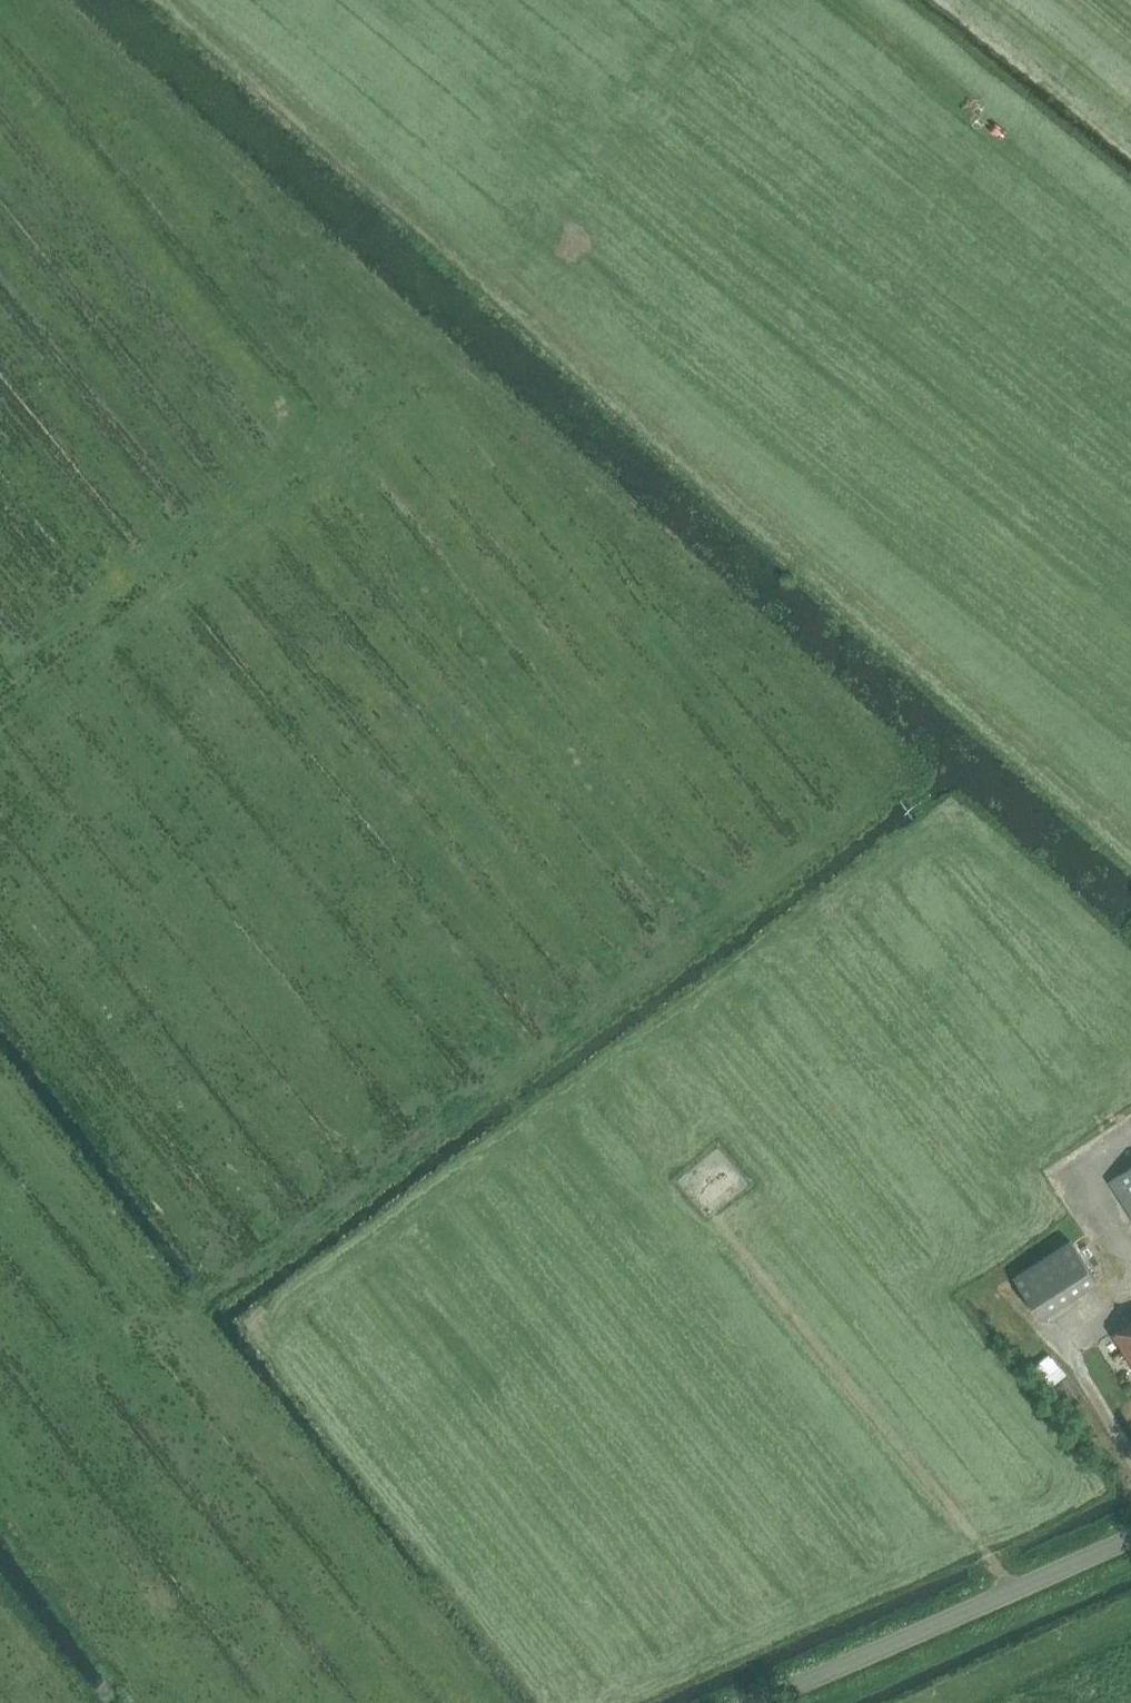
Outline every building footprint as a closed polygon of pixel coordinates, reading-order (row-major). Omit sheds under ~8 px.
[(1110,1178),(1130,1210),(1130,1165),(1110,1178)] [(1069,1237),(1013,1272),(1040,1315),(1096,1280),(1069,1237)] [(1114,1331),(1130,1359),(1130,1320),(1114,1331)] [(1067,1373),(1041,1345),(1023,1358),(1050,1387),(1067,1373)]
